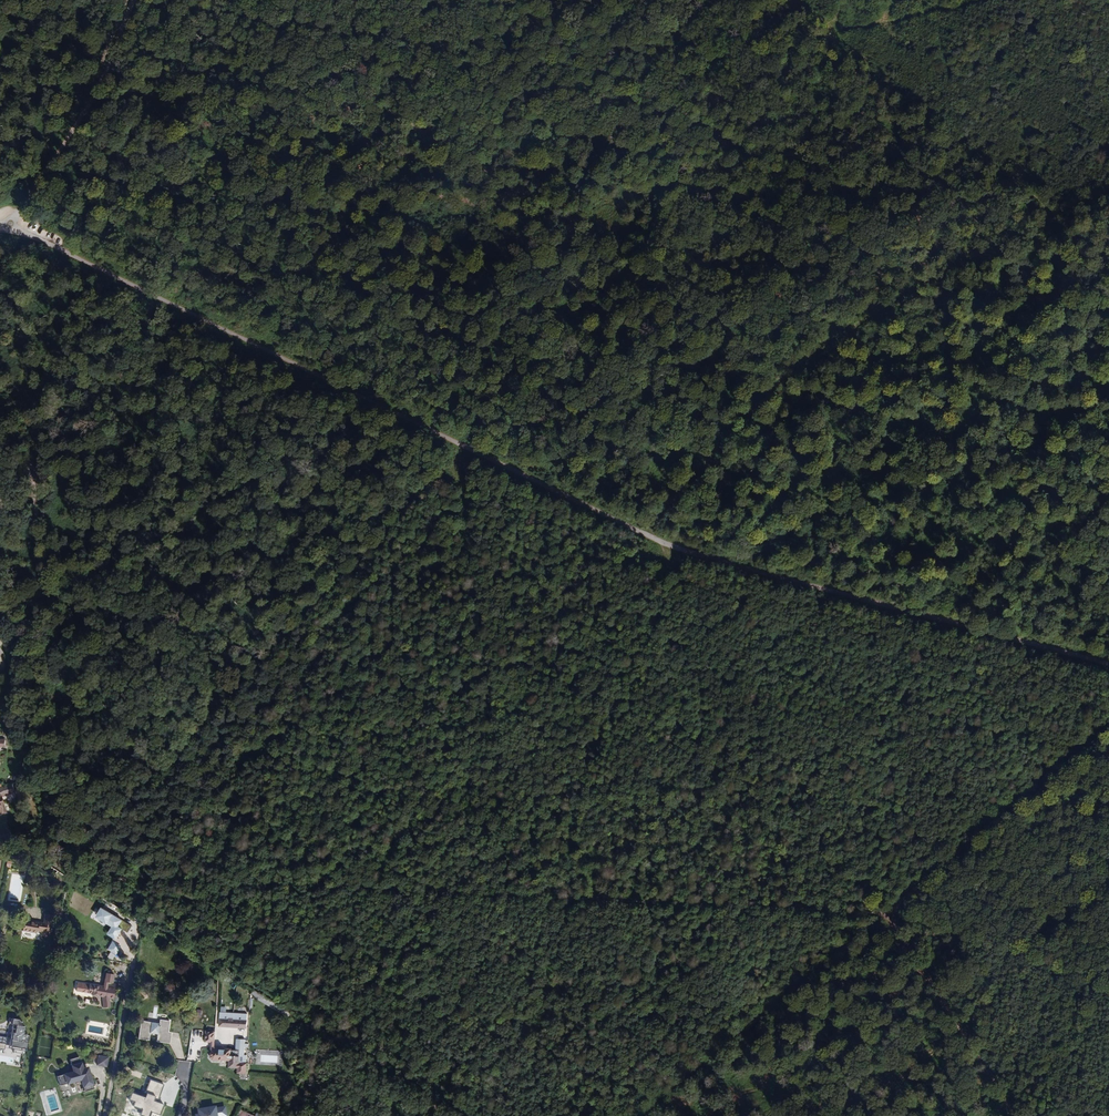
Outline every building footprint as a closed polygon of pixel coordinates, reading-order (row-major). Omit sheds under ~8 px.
[(1,797),(15,792),(12,783),(0,787),(0,812),(1,815),(6,813),(1,797)] [(102,907),(97,916),(113,926),(108,933),(116,938),(122,928),(118,926),(122,919),(102,907)] [(43,926),(38,925),(39,923),(24,921),(22,932),(37,934),(37,932),(42,933),(42,936),(49,937),(52,916),(45,915),(43,926)] [(113,940),(110,945),(115,948),(118,943),(113,940)] [(112,983),(113,974),(106,973),(105,981),(108,982),(112,983)] [(113,998),(115,988),(107,987),(104,986),(75,981),(74,992),(92,994),(92,995),(98,996),(99,995),(101,995),(100,996),(102,996),(103,1007),(110,1006),(109,998),(113,998)] [(242,1027),(243,1019),(234,1018),(234,1016),(229,1016),(229,1018),(220,1018),(219,1026),(242,1027)] [(169,1021),(158,1019),(158,1023),(156,1034),(155,1041),(169,1043),(170,1032),(167,1031),(169,1021)] [(149,1033),(150,1022),(139,1021),(137,1039),(148,1040),(149,1033)] [(158,1023),(150,1022),(149,1033),(156,1034),(158,1023)] [(20,1034),(22,1026),(19,1025),(14,1024),(12,1033),(10,1032),(7,1047),(24,1050),(27,1036),(20,1034)] [(215,1042),(216,1031),(207,1030),(206,1041),(212,1042),(215,1042)] [(239,1061),(240,1050),(230,1050),(230,1049),(223,1048),(223,1047),(217,1046),(217,1048),(214,1048),(211,1048),(211,1056),(213,1059),(230,1060),(229,1066),(238,1067),(238,1072),(246,1072),(246,1063),(241,1063),(241,1061),(239,1061)] [(105,1068),(107,1058),(98,1056),(96,1064),(96,1066),(105,1068)] [(60,1086),(81,1080),(85,1092),(94,1090),(88,1071),(84,1072),(79,1057),(70,1060),(74,1072),(57,1077),(60,1086)] [(163,1084),(149,1079),(145,1093),(152,1095),(158,1097),(163,1084)] [(145,1093),(143,1097),(129,1092),(127,1099),(132,1101),(130,1106),(139,1109),(136,1115),(139,1115),(146,1115),(148,1112),(157,1115),(161,1104),(151,1100),(152,1095),(145,1093)] [(213,1105),(194,1108),(195,1113),(192,1113),(193,1115),(227,1115),(225,1105),(214,1107),(213,1105)]
